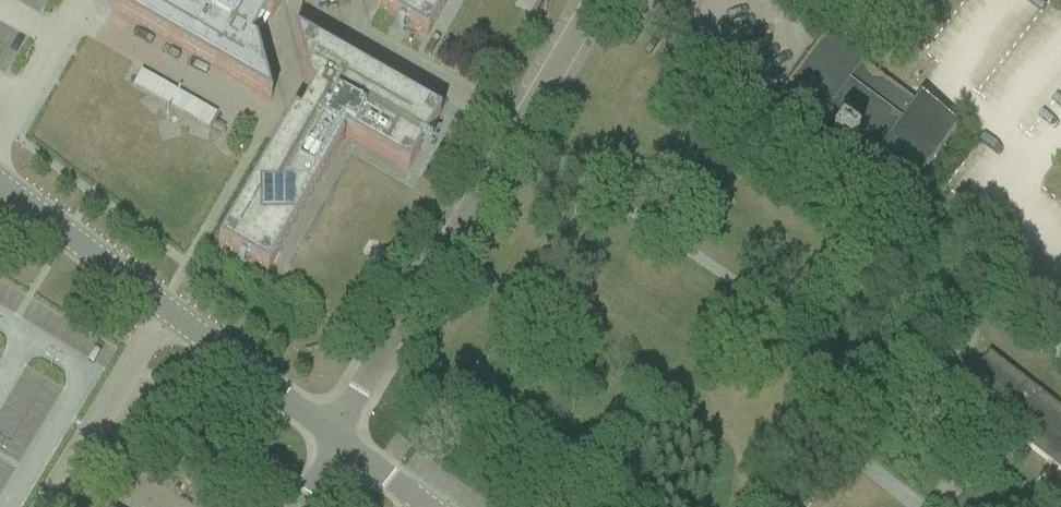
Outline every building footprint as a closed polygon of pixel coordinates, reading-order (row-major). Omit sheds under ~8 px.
[(110,11),(112,11),(200,62),(270,102),(271,102),(255,45),(251,43),(265,17),(271,21),(282,0),(116,0),(110,11)] [(377,10),(427,39),(449,0),(383,0),(377,10)] [(217,245),(239,257),(267,273),(342,142),(341,141),(344,136),(407,173),(440,117),(293,32),(293,33),(308,89),(313,92),(299,117),(293,114),(217,245)] [(834,143),(828,151),(847,165),(853,157),(872,171),(917,110),(860,67),(863,62),(828,36),(816,53),(789,89),(774,108),(809,134),(814,128),(834,143)] [(1060,474),(1060,412),(989,355),(958,393),(1060,474)] [(976,498),(968,506),(987,506),(976,498)]
